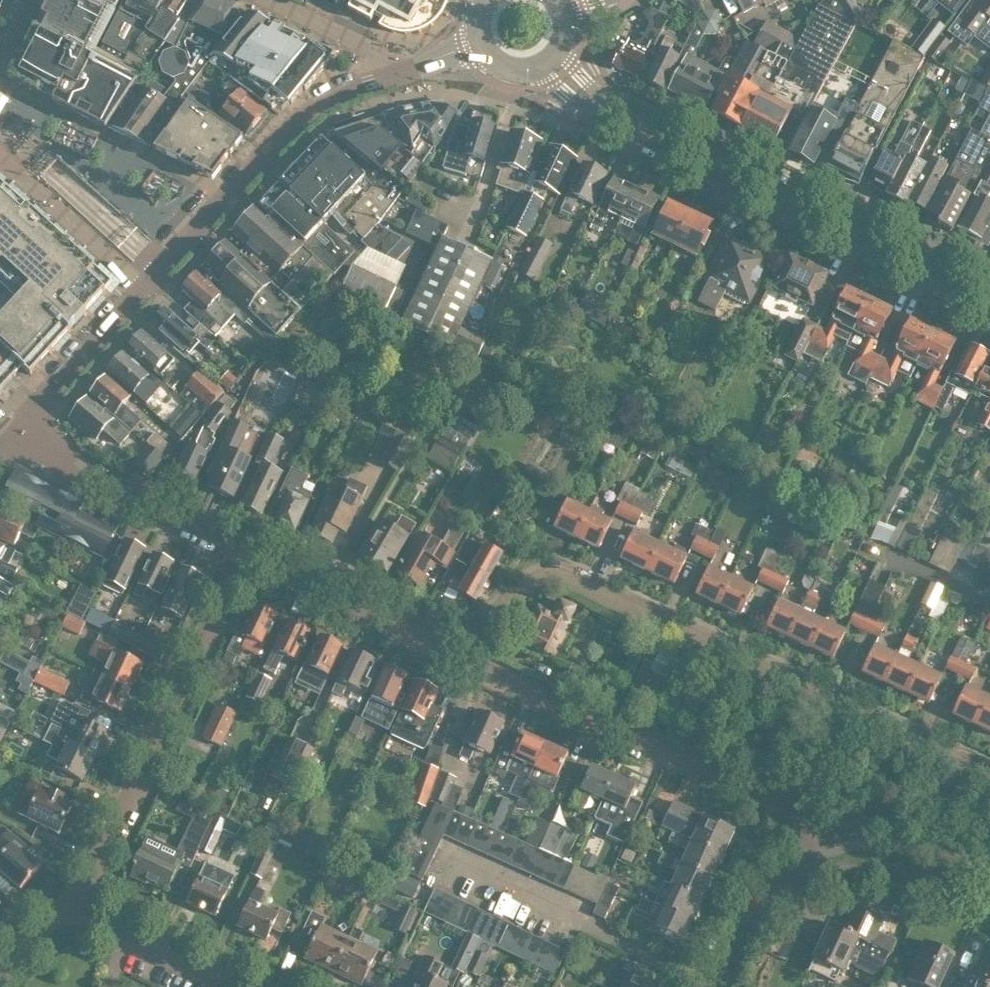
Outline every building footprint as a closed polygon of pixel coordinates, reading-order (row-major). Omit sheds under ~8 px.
[(8,76),(19,82),(105,127),(107,124),(124,99),(148,62),(149,61),(132,49),(125,59),(123,58),(123,60),(93,44),(116,0),(47,0),(8,76)] [(101,42),(125,54),(123,58),(125,59),(132,49),(130,49),(134,44),(150,19),(163,0),(123,0),(101,42)] [(130,49),(132,49),(149,61),(164,40),(176,45),(174,49),(164,52),(159,61),(162,71),(172,76),(174,80),(165,99),(174,104),(181,94),(183,92),(190,82),(207,60),(208,61),(233,30),(229,27),(238,7),(230,2),(225,0),(198,0),(195,6),(186,2),(187,0),(163,0),(150,19),(134,44),(130,49)] [(349,8),(371,20),(375,12),(382,16),(385,18),(388,20),(391,22),(394,23),(398,24),(401,24),(405,24),(408,24),(411,24),(415,23),(418,22),(421,20),(424,19),(427,17),(429,15),(432,12),(434,10),(436,7),(437,4),(439,1),(439,0),(350,0),(349,8)] [(743,12),(763,1),(766,5),(775,0),(736,0),(743,12)] [(820,1),(817,4),(850,20),(838,0),(819,0),(820,1)] [(850,20),(861,14),(853,0),(838,0),(850,20)] [(953,13),(962,0),(936,0),(953,13)] [(978,28),(989,38),(989,0),(968,0),(946,30),(966,45),(974,34),(975,35),(977,32),(976,31),(978,28)] [(718,86),(719,87),(722,89),(711,110),(774,142),(791,110),(805,117),(854,22),(817,4),(800,38),(787,31),(781,42),(760,31),(753,44),(745,40),(736,58),(727,75),(725,73),(718,86)] [(641,38),(631,41),(615,33),(602,59),(621,69),(622,67),(635,73),(637,74),(649,50),(655,44),(663,27),(667,16),(650,7),(643,11),(647,23),(641,38)] [(669,89),(704,106),(722,71),(725,73),(727,75),(736,58),(724,56),(718,69),(691,55),(702,32),(716,32),(722,20),(716,9),(701,11),(679,54),(676,61),(682,64),(669,89)] [(248,12),(208,61),(262,101),(262,100),(312,41),(248,12)] [(766,20),(760,31),(781,42),(787,31),(766,20)] [(849,34),(875,48),(881,36),(855,22),(849,34)] [(676,61),(679,54),(669,48),(674,38),(666,34),(644,77),(663,86),(676,61)] [(950,41),(940,34),(927,53),(937,60),(950,41)] [(919,36),(912,46),(924,55),(931,46),(919,36)] [(312,41),(262,100),(271,107),(281,95),(290,102),(302,87),(304,88),(335,52),(312,41)] [(892,41),(848,126),(828,165),(829,165),(828,166),(828,165),(827,168),(858,184),(860,182),(859,181),(860,181),(880,142),(922,56),(892,41)] [(981,81),(989,86),(989,64),(981,81)] [(230,79),(215,96),(226,105),(220,113),(244,133),(264,109),(230,79)] [(979,83),(969,79),(963,92),(972,97),(979,83)] [(190,82),(183,92),(204,106),(211,97),(190,82)] [(124,99),(107,124),(147,143),(148,142),(176,105),(174,104),(134,83),(124,99)] [(930,209),(943,216),(940,221),(953,228),(989,154),(989,89),(987,87),(974,113),(986,119),(979,132),(970,127),(944,177),(946,178),(930,209)] [(176,105),(148,142),(154,145),(153,148),(179,160),(181,157),(194,163),(192,166),(212,176),(214,173),(228,154),(229,155),(230,153),(227,151),(231,146),(234,148),(243,137),(221,122),(181,94),(174,104),(176,105)] [(801,125),(788,150),(790,151),(788,155),(800,161),(801,157),(812,163),(831,127),(842,133),(857,103),(845,97),(837,112),(814,100),(805,119),(801,125)] [(435,147),(433,145),(456,114),(439,100),(433,102),(405,109),(382,114),(405,147),(411,156),(421,164),(435,147)] [(369,119),(403,149),(405,147),(402,142),(382,114),(369,119)] [(456,122),(448,145),(442,166),(453,170),(455,166),(464,169),(468,158),(471,159),(473,154),(486,158),(496,125),(474,118),(472,126),(456,122)] [(403,149),(369,119),(336,130),(337,134),(369,160),(370,159),(392,176),(391,177),(403,189),(422,165),(403,149)] [(888,189),(909,147),(921,124),(909,119),(891,155),(884,152),(870,180),(888,189)] [(913,162),(918,153),(930,129),(921,124),(909,147),(888,189),(886,193),(906,203),(907,201),(924,168),(913,162)] [(523,189),(527,181),(531,169),(529,169),(539,138),(511,129),(499,165),(502,166),(498,181),(523,189)] [(397,196),(403,189),(391,177),(392,176),(370,159),(369,160),(337,134),(336,130),(322,135),(396,198),(397,196)] [(322,135),(303,155),(378,220),(380,218),(396,198),(322,135)] [(544,161),(529,191),(525,189),(508,225),(527,234),(535,216),(534,216),(548,186),(559,191),(575,156),(548,143),(540,160),(544,161)] [(363,237),(361,239),(383,257),(402,238),(375,224),(378,220),(303,155),(279,181),(321,220),(333,207),(338,212),(335,215),(340,220),(339,221),(345,227),(348,223),(363,237)] [(925,168),(924,168),(907,201),(925,210),(947,167),(930,159),(925,168)] [(583,161),(559,211),(567,215),(572,204),(577,194),(591,201),(606,171),(603,170),(601,167),(596,164),(592,165),(583,161)] [(966,210),(957,228),(980,239),(986,243),(989,235),(989,164),(966,210)] [(603,198),(591,224),(598,228),(607,209),(621,216),(636,186),(614,175),(613,178),(605,175),(596,195),(603,198)] [(5,303),(0,309),(0,388),(3,385),(15,372),(14,371),(21,364),(24,367),(29,372),(66,332),(105,289),(104,289),(110,282),(0,182),(0,299),(5,303)] [(275,183),(268,190),(262,198),(285,219),(283,222),(326,262),(324,264),(334,273),(354,251),(301,202),(299,205),(275,183)] [(621,216),(615,231),(627,237),(634,222),(643,226),(658,196),(636,186),(621,216)] [(406,190),(403,199),(424,208),(427,199),(406,190)] [(658,223),(654,233),(674,243),(689,211),(687,211),(685,207),(678,204),(674,205),(668,202),(663,212),(660,211),(655,221),(658,223)] [(255,204),(244,217),(232,230),(278,272),(280,269),(292,280),(285,287),(303,304),(331,273),(255,204)] [(404,229),(436,245),(443,231),(448,222),(415,207),(404,229)] [(689,211),(674,243),(695,252),(700,242),(703,244),(709,233),(705,231),(709,221),(702,218),(701,214),(693,211),(690,212),(689,211)] [(436,245),(401,320),(452,344),(461,324),(494,256),(443,231),(436,245)] [(537,235),(519,270),(532,276),(550,241),(537,235)] [(713,307),(722,287),(750,301),(773,255),(742,240),(741,242),(726,235),(705,279),(695,298),(713,307)] [(300,307),(225,239),(213,252),(288,321),(300,307)] [(288,321),(213,252),(201,266),(214,278),(252,313),(267,327),(268,328),(275,334),(288,321)] [(786,292),(784,296),(796,301),(798,297),(812,304),(827,272),(788,253),(772,285),(786,292)] [(352,263),(340,286),(384,308),(393,313),(405,290),(395,285),(352,263)] [(180,288),(194,300),(186,309),(215,336),(235,314),(243,321),(252,313),(214,278),(209,283),(195,270),(180,288)] [(839,323),(852,329),(869,295),(856,289),(854,291),(844,286),(824,328),(816,324),(808,339),(826,348),(839,323)] [(581,305),(578,312),(602,323),(605,316),(612,302),(588,290),(581,305)] [(869,295),(852,329),(845,343),(857,349),(852,360),(871,370),(878,355),(878,354),(870,350),(890,309),(881,305),(883,302),(869,295)] [(164,307),(150,322),(175,344),(173,345),(186,357),(200,341),(208,347),(216,338),(199,324),(192,332),(164,307)] [(685,314),(674,309),(663,332),(673,337),(685,314)] [(605,323),(615,328),(620,318),(610,313),(605,323)] [(802,317),(784,353),(796,359),(814,323),(802,317)] [(908,374),(915,361),(932,326),(921,321),(918,323),(909,318),(888,360),(878,355),(871,370),(868,375),(887,385),(895,368),(908,374)] [(461,324),(452,344),(475,355),(485,336),(461,324)] [(633,327),(630,333),(639,338),(642,330),(633,326),(633,327)] [(932,326),(915,361),(929,368),(914,398),(931,406),(933,403),(941,386),(933,382),(954,340),(944,335),(943,332),(932,326)] [(267,327),(260,334),(268,342),(275,334),(268,328),(267,327)] [(152,368),(159,360),(166,365),(173,357),(142,329),(126,346),(152,368)] [(736,350),(748,356),(753,347),(741,341),(736,350)] [(969,342),(954,372),(949,370),(941,386),(933,403),(941,407),(952,384),(968,392),(972,385),(982,364),(988,352),(969,342)] [(492,346),(485,343),(480,353),(487,357),(492,346)] [(520,345),(515,343),(511,350),(517,353),(520,345)] [(110,368),(109,369),(132,389),(136,393),(144,400),(159,383),(147,372),(124,352),(118,359),(113,359),(109,364),(110,368)] [(983,363),(971,387),(988,396),(975,421),(989,428),(989,367),(983,363)] [(179,393),(200,413),(201,414),(223,390),(200,370),(179,393)] [(227,388),(236,378),(227,370),(218,380),(227,388)] [(121,403),(128,395),(105,375),(91,391),(113,411),(112,412),(131,430),(140,419),(121,403)] [(168,451),(167,453),(178,458),(174,468),(196,479),(215,438),(213,437),(215,432),(231,410),(229,408),(235,400),(224,393),(207,417),(202,423),(203,424),(195,441),(196,446),(180,438),(168,451)] [(120,443),(131,430),(104,407),(101,410),(85,396),(69,415),(96,437),(103,429),(120,443)] [(428,455),(452,468),(477,424),(453,410),(428,455)] [(180,416),(170,427),(181,437),(191,425),(180,416)] [(263,433),(235,419),(234,421),(232,420),(202,481),(233,497),(251,460),(250,460),(263,433)] [(600,439),(617,448),(626,429),(609,421),(600,439)] [(393,437),(380,458),(396,468),(409,445),(418,431),(402,423),(393,437)] [(149,443),(163,455),(171,444),(154,430),(146,440),(149,443)] [(280,436),(270,431),(259,453),(270,458),(280,436)] [(658,448),(645,441),(639,451),(652,458),(658,448)] [(148,473),(162,456),(163,455),(149,443),(134,462),(148,473)] [(675,451),(668,464),(673,467),(680,462),(684,456),(675,451)] [(243,501),(262,510),(282,469),(263,460),(243,501)] [(527,465),(521,475),(542,487),(549,473),(535,465),(534,469),(527,465)] [(289,492),(276,517),(295,526),(313,490),(302,485),(307,474),(293,467),(283,489),(289,492)] [(30,510),(27,516),(26,518),(106,558),(117,536),(112,533),(113,530),(77,513),(83,501),(82,500),(81,501),(17,468),(15,472),(7,488),(10,490),(6,498),(30,510)] [(333,480),(309,530),(331,540),(338,527),(343,530),(344,530),(366,485),(349,477),(344,485),(333,480)] [(989,486),(973,478),(969,487),(984,495),(989,486)] [(625,517),(632,504),(639,487),(625,481),(617,497),(620,498),(614,511),(625,517)] [(632,504),(625,517),(637,522),(643,509),(647,511),(655,495),(639,487),(632,504)] [(589,509),(579,504),(583,497),(570,491),(567,498),(554,526),(576,536),(589,509)] [(885,500),(877,518),(887,523),(895,505),(885,500)] [(533,515),(528,502),(515,507),(519,520),(533,515)] [(589,509),(576,536),(599,546),(612,519),(600,514),(603,509),(591,504),(589,509)] [(25,520),(0,508),(0,536),(14,543),(20,532),(33,538),(34,535),(38,528),(24,521),(25,520)] [(361,554),(386,569),(414,522),(402,515),(395,528),(381,520),(361,554)] [(887,523),(877,518),(870,535),(888,543),(896,527),(887,523)] [(695,534),(690,546),(701,552),(707,539),(709,540),(713,530),(696,522),(691,532),(695,534)] [(895,544),(910,551),(920,530),(906,523),(895,544)] [(713,530),(709,540),(718,545),(719,545),(723,535),(725,531),(715,526),(713,530)] [(818,541),(833,539),(832,527),(817,529),(818,541)] [(55,536),(38,528),(34,535),(51,543),(55,536)] [(420,585),(434,561),(444,567),(465,534),(455,528),(443,546),(422,533),(399,572),(401,573),(400,574),(401,578),(407,581),(410,581),(411,579),(420,585)] [(621,557),(648,569),(660,542),(634,530),(621,557)] [(956,554),(966,559),(975,540),(966,535),(956,554)] [(463,549),(478,556),(472,566),(488,576),(502,552),(486,542),(484,545),(470,537),(463,549)] [(101,584),(121,593),(143,548),(123,538),(101,584)] [(707,539),(701,552),(712,558),(718,545),(709,540),(707,539)] [(976,540),(967,559),(976,564),(986,545),(976,540)] [(660,542),(648,569),(674,581),(687,554),(660,542)] [(5,547),(0,544),(0,572),(5,574),(6,573),(13,577),(18,568),(9,563),(16,550),(6,545),(5,547)] [(986,545),(977,564),(980,566),(976,574),(989,581),(989,579),(989,547),(986,545)] [(775,571),(780,562),(784,554),(766,546),(757,565),(761,567),(756,578),(769,584),(775,571)] [(162,593),(171,575),(167,573),(173,561),(153,552),(133,592),(142,597),(147,586),(162,593)] [(450,564),(462,571),(467,563),(455,555),(450,564)] [(696,592),(719,603),(732,575),(709,564),(696,592)] [(186,619),(192,605),(187,603),(201,574),(182,565),(168,595),(167,595),(162,607),(186,619)] [(472,566),(463,581),(452,575),(447,585),(458,590),(474,600),(488,576),(472,566)] [(769,584),(782,590),(789,577),(775,571),(769,584)] [(804,574),(800,582),(801,587),(807,590),(813,578),(804,574)] [(755,586),(741,579),(732,575),(719,603),(741,614),(755,586)] [(3,591),(8,581),(0,576),(0,590),(3,591)] [(849,621),(863,628),(874,608),(884,585),(869,577),(849,621)] [(932,606),(929,613),(939,618),(947,601),(936,597),(942,584),(930,579),(929,581),(926,588),(920,601),(932,606)] [(802,608),(789,635),(811,645),(823,619),(813,613),(824,588),(814,583),(802,608)] [(87,610),(96,593),(81,585),(72,602),(87,610)] [(767,625),(789,635),(802,608),(779,598),(767,625)] [(567,621),(575,606),(560,599),(554,610),(544,605),(535,610),(522,637),(554,653),(569,621),(567,621)] [(242,645),(258,653),(276,614),(254,603),(240,630),(236,628),(226,648),(238,654),(242,645)] [(863,628),(878,635),(885,623),(883,622),(887,614),(874,608),(863,628)] [(75,609),(72,614),(81,618),(83,614),(75,609)] [(79,633),(85,620),(81,618),(72,614),(67,611),(60,623),(79,633)] [(95,624),(107,630),(112,619),(101,613),(95,624)] [(110,632),(137,646),(147,624),(138,619),(133,630),(115,621),(110,632)] [(263,667),(274,672),(284,651),(296,657),(309,629),(286,619),(263,667)] [(823,619),(811,645),(833,656),(846,629),(823,619)] [(147,624),(137,646),(161,658),(167,646),(152,639),(157,629),(147,624)] [(636,629),(626,628),(625,640),(634,641),(636,629)] [(304,662),(296,678),(320,689),(328,673),(329,673),(342,645),(339,643),(338,641),(333,638),(331,640),(319,634),(305,662),(304,662)] [(957,672),(963,660),(964,660),(972,641),(960,635),(951,654),(945,666),(957,672)] [(906,637),(901,649),(911,653),(916,642),(906,637)] [(104,673),(131,686),(144,661),(96,638),(88,654),(108,664),(104,673)] [(862,670),(885,681),(898,653),(875,643),(862,670)] [(31,680),(32,679),(38,666),(4,647),(0,655),(0,663),(31,680)] [(365,692),(375,671),(370,669),(374,660),(351,649),(331,691),(341,696),(347,683),(365,692)] [(667,697),(684,661),(660,650),(655,663),(646,659),(632,689),(652,698),(655,691),(667,697)] [(920,663),(909,658),(898,653),(885,681),(907,691),(920,663)] [(957,672),(969,678),(975,665),(964,660),(963,660),(957,672)] [(920,663),(907,691),(930,701),(942,674),(920,663)] [(399,691),(407,675),(384,665),(362,712),(363,713),(365,711),(371,716),(377,719),(385,721),(383,725),(389,728),(404,694),(399,691)] [(32,679),(62,693),(68,680),(38,666),(32,679)] [(131,686),(104,673),(93,668),(84,686),(95,691),(91,698),(119,712),(131,686)] [(256,670),(245,694),(257,700),(269,676),(256,670)] [(440,710),(429,705),(437,689),(414,679),(390,731),(425,747),(442,708),(440,710)] [(952,712),(976,724),(989,696),(965,684),(952,712)] [(976,724),(989,731),(989,696),(976,724)] [(15,710),(0,702),(0,739),(15,710)] [(202,734),(220,743),(235,710),(225,705),(217,702),(208,721),(202,734)] [(68,741),(94,755),(99,744),(103,745),(109,732),(110,732),(110,731),(86,719),(90,712),(74,703),(62,726),(58,736),(69,741),(68,741)] [(499,720),(500,717),(499,715),(492,712),(490,713),(489,715),(477,710),(458,754),(469,758),(474,746),(489,752),(503,721),(499,720)] [(33,735),(42,740),(52,721),(42,716),(38,725),(33,735)] [(355,733),(362,719),(354,716),(348,729),(355,733)] [(27,720),(22,729),(33,735),(38,725),(27,720)] [(52,721),(42,740),(53,745),(62,726),(52,721)] [(519,797),(520,795),(523,788),(533,765),(544,742),(521,731),(511,755),(504,769),(516,774),(508,792),(519,797)] [(286,776),(302,743),(289,737),(273,770),(286,776)] [(81,780),(94,755),(68,741),(55,766),(81,780)] [(567,752),(544,742),(523,788),(520,795),(516,803),(527,808),(534,792),(531,791),(536,781),(552,788),(558,775),(557,775),(567,752)] [(312,748),(302,743),(286,776),(297,781),(312,748)] [(428,751),(424,763),(437,767),(441,756),(428,751)] [(425,803),(437,767),(424,763),(412,799),(425,803)] [(581,810),(590,791),(602,797),(613,774),(592,764),(581,786),(577,784),(568,804),(581,810)] [(444,802),(455,775),(442,770),(432,796),(444,802)] [(642,801),(630,796),(635,784),(613,774),(602,797),(594,816),(610,823),(606,833),(623,841),(642,801)] [(71,804),(54,796),(56,792),(30,780),(15,812),(58,831),(71,804)] [(227,791),(210,783),(203,798),(220,806),(227,791)] [(446,827),(454,810),(431,800),(416,834),(438,844),(443,833),(454,838),(457,832),(446,827)] [(724,852),(724,851),(735,828),(673,800),(661,825),(669,829),(692,839),(693,838),(724,852)] [(460,801),(457,809),(468,813),(471,805),(460,801)] [(645,804),(641,812),(648,816),(652,808),(645,804)] [(473,824),(475,819),(454,810),(446,827),(457,832),(454,838),(464,842),(473,824)] [(496,811),(489,826),(497,829),(502,831),(508,817),(496,811)] [(146,834),(132,864),(133,865),(129,875),(145,882),(147,879),(167,888),(179,862),(189,866),(209,822),(193,815),(176,848),(146,834)] [(540,845),(547,830),(551,821),(537,815),(526,839),(540,845)] [(486,824),(475,819),(473,824),(464,842),(475,847),(486,824)] [(551,821),(547,830),(540,845),(566,857),(577,833),(551,821)] [(487,852),(497,829),(489,826),(486,824),(475,847),(487,852)] [(208,826),(198,847),(209,852),(218,830),(208,826)] [(0,855),(0,869),(21,887),(40,864),(26,851),(29,847),(8,829),(0,838),(0,847),(4,850),(0,855)] [(498,857),(508,834),(502,831),(497,829),(487,852),(498,857)] [(683,860),(714,874),(724,852),(693,838),(692,839),(669,829),(666,838),(689,848),(683,860)] [(292,846),(310,855),(316,841),(299,832),(292,846)] [(438,844),(416,834),(407,854),(429,864),(438,844)] [(509,862),(519,839),(508,834),(498,857),(509,862)] [(520,867),(530,844),(519,839),(509,862),(520,867)] [(259,876),(273,845),(264,841),(249,872),(259,876)] [(520,867),(523,869),(531,872),(541,849),(530,844),(520,867)] [(631,860),(636,850),(627,846),(622,855),(631,860)] [(552,854),(541,849),(531,872),(542,877),(552,854)] [(656,859),(679,870),(673,883),(703,897),(714,874),(683,860),(660,850),(656,859)] [(584,851),(578,864),(590,869),(595,856),(584,851)] [(429,864),(407,854),(401,867),(423,877),(429,864)] [(553,882),(563,859),(552,854),(542,877),(553,882)] [(564,887),(574,864),(563,859),(553,882),(564,887)] [(204,862),(186,900),(215,914),(234,874),(205,860),(204,862)] [(585,869),(574,864),(564,887),(575,892),(585,869)] [(321,880),(332,885),(339,872),(327,866),(321,880)] [(386,888),(394,872),(384,867),(376,883),(386,888)] [(575,892),(586,897),(596,874),(585,869),(575,892)] [(607,881),(610,875),(598,870),(596,874),(586,897),(579,912),(591,918),(593,911),(607,881)] [(645,882),(668,892),(662,906),(693,920),(703,897),(673,883),(649,872),(645,882)] [(394,885),(415,895),(421,884),(399,874),(394,885)] [(619,886),(607,881),(593,911),(605,917),(619,886)] [(258,904),(264,890),(255,886),(237,925),(266,938),(273,925),(282,929),(291,909),(282,905),(278,913),(258,904)] [(446,892),(435,887),(424,910),(436,916),(446,892)] [(373,888),(364,905),(370,908),(372,909),(374,905),(381,891),(373,888)] [(446,892),(436,916),(446,921),(457,897),(446,892)] [(657,916),(659,913),(651,929),(682,943),(693,920),(662,906),(639,895),(634,906),(657,916)] [(446,921),(457,926),(468,902),(457,897),(446,921)] [(353,913),(365,919),(370,908),(364,905),(358,902),(353,913)] [(457,926),(468,931),(478,907),(468,902),(457,926)] [(392,926),(404,932),(415,909),(403,903),(392,926)] [(479,936),(490,912),(478,907),(468,931),(479,936)] [(299,936),(312,942),(305,956),(334,969),(349,936),(321,923),(325,914),(312,908),(299,936)] [(848,929),(831,921),(810,967),(836,979),(841,969),(843,969),(847,959),(857,963),(856,965),(879,975),(896,938),(878,930),(883,920),(858,908),(848,929)] [(501,918),(490,913),(490,912),(479,936),(490,941),(501,918)] [(365,919),(353,913),(349,922),(355,925),(360,928),(365,919)] [(501,946),(512,923),(501,918),(490,941),(501,946)] [(512,951),(523,928),(512,923),(501,946),(512,951)] [(355,925),(349,936),(334,969),(363,982),(378,950),(359,941),(364,930),(360,928),(355,925)] [(534,933),(525,929),(523,928),(512,951),(523,956),(534,933)] [(523,956),(534,962),(545,938),(534,933),(523,956)] [(534,962),(546,967),(556,944),(545,938),(534,962)] [(923,986),(941,986),(956,953),(925,939),(908,977),(924,985),(923,986)] [(488,949),(479,944),(477,950),(485,954),(488,949)] [(556,972),(567,948),(556,944),(546,967),(556,972)] [(477,950),(468,968),(478,973),(486,955),(477,950)] [(417,983),(415,986),(446,986),(447,983),(453,986),(460,971),(425,954),(412,981),(417,983)] [(661,985),(648,979),(653,971),(626,958),(617,979),(604,973),(600,983),(608,986),(660,986),(661,985)] [(976,963),(965,986),(989,986),(989,969),(976,963)]
